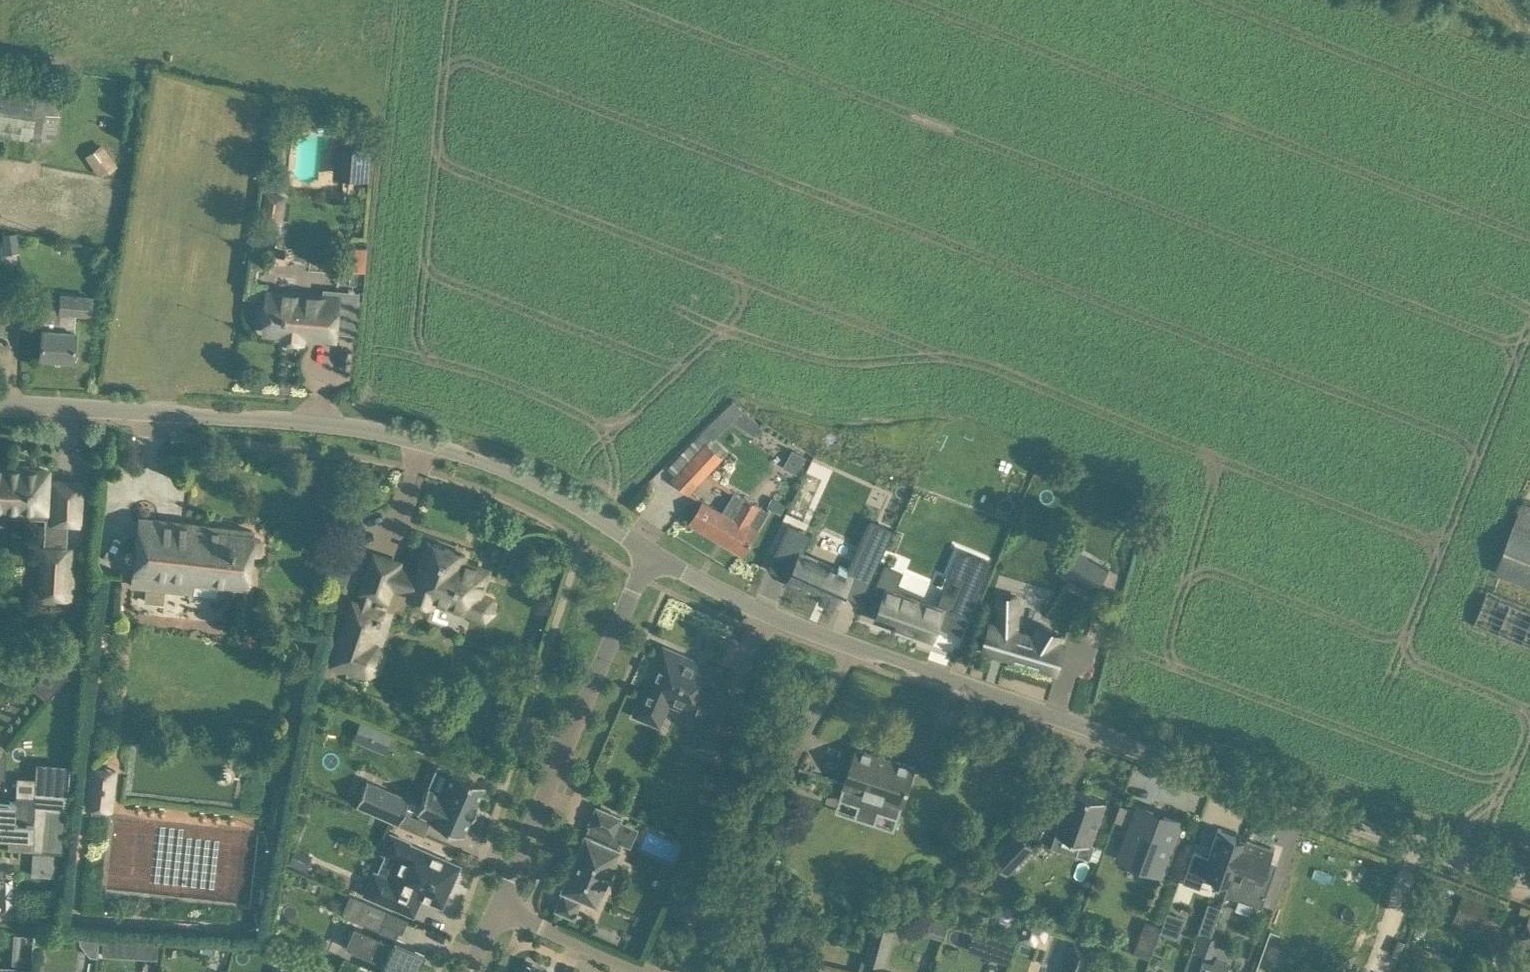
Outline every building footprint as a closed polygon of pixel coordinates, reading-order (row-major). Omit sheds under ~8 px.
[(31,138),(54,141),(60,92),(0,85),(0,134),(31,138)] [(344,137),(343,144),(354,145),(352,178),(370,179),(373,147),(370,147),(372,126),(344,122),(344,137)] [(117,164),(103,143),(85,155),(100,177),(117,164)] [(2,233),(5,253),(19,252),(16,231),(2,233)] [(349,269),(366,271),(368,247),(351,246),(349,269)] [(245,289),(244,295),(245,295),(268,297),(268,289),(269,281),(259,280),(259,278),(256,277),(257,276),(250,275),(249,289),(246,289),(245,289)] [(340,295),(268,289),(268,297),(265,331),(284,333),(284,339),(303,340),(303,335),(337,338),(340,295)] [(44,305),(41,335),(39,355),(72,358),(74,338),(74,329),(75,312),(90,313),(91,296),(61,294),(60,307),(44,305)] [(762,424),(744,409),(743,410),(732,400),(668,467),(669,467),(677,475),(675,477),(689,491),(702,477),(722,455),(728,450),(716,438),(734,420),(753,435),(762,424)] [(783,467),(797,474),(807,456),(792,448),(783,467)] [(45,510),(43,547),(40,595),(70,596),(73,548),(66,548),(68,521),(78,522),(80,479),(55,478),(55,479),(47,479),(48,470),(0,467),(0,507),(45,510)] [(723,512),(704,501),(694,517),(727,537),(724,542),(744,553),(758,529),(769,511),(760,506),(745,497),(735,491),(723,512)] [(781,513),(786,503),(773,497),(772,497),(767,506),(781,513)] [(1524,501),(1496,567),(1529,582),(1529,503),(1524,501)] [(132,584),(146,586),(145,600),(162,602),(163,588),(191,591),(192,581),(246,587),(250,553),(259,554),(261,542),(251,541),(252,530),(139,517),(137,537),(132,584)] [(789,522),(774,554),(775,555),(779,548),(799,557),(788,581),(820,595),(819,597),(820,598),(820,597),(827,600),(826,601),(827,601),(828,599),(839,604),(846,588),(862,595),(860,600),(862,601),(894,528),(893,528),(884,547),(867,540),(852,574),(847,571),(848,568),(840,565),(839,568),(802,551),(809,538),(788,528),(790,523),(789,522)] [(428,541),(417,574),(398,567),(400,562),(375,553),(362,591),(364,592),(360,603),(354,601),(333,663),(368,675),(380,669),(384,657),(378,645),(373,643),(384,611),(368,605),(372,594),(387,600),(392,585),(411,591),(409,597),(434,605),(438,591),(472,602),(475,613),(486,617),(495,609),(493,597),(481,593),(489,569),(464,560),(466,554),(428,541)] [(974,557),(954,604),(971,611),(991,563),(990,562),(989,563),(974,557)] [(1090,558),(1076,583),(1095,594),(1109,569),(1090,558)] [(336,579),(337,579),(348,583),(354,567),(341,563),(336,579)] [(884,563),(874,587),(876,588),(876,587),(885,591),(875,619),(892,625),(892,626),(894,627),(895,625),(907,629),(906,630),(927,637),(927,636),(933,638),(944,606),(943,606),(893,589),(901,571),(885,565),(886,564),(884,563)] [(1529,647),(1529,606),(1488,589),(1474,624),(1529,647)] [(990,622),(982,649),(1056,671),(1064,644),(1058,642),(1062,636),(1042,623),(1034,635),(1017,630),(1018,596),(998,595),(997,624),(990,622)] [(720,670),(664,646),(635,713),(660,723),(669,701),(707,717),(694,745),(719,756),(742,700),(713,688),(720,670)] [(48,664),(31,684),(48,698),(65,678),(48,664)] [(362,723),(355,738),(369,744),(376,729),(362,723)] [(850,766),(844,786),(839,799),(858,805),(854,817),(875,824),(879,812),(898,818),(909,785),(915,766),(856,747),(850,766)] [(31,837),(30,849),(61,851),(67,763),(36,761),(34,795),(15,794),(15,801),(0,800),(0,835),(31,837)] [(87,806),(111,809),(115,769),(91,766),(87,806)] [(430,819),(462,833),(470,814),(471,814),(476,803),(475,803),(483,784),(451,770),(441,792),(427,786),(416,810),(431,816),(430,819)] [(366,780),(355,804),(398,823),(408,798),(366,780)] [(1072,788),(1056,832),(1081,841),(1076,854),(1090,859),(1095,843),(1091,842),(1106,800),(1072,788)] [(622,817),(597,806),(590,823),(592,824),(589,832),(587,831),(578,850),(576,850),(569,866),(571,867),(563,886),(568,888),(566,892),(564,891),(557,908),(574,916),(582,899),(580,898),(581,894),(598,901),(622,846),(609,841),(612,833),(615,834),(622,817)] [(1116,817),(1130,823),(1134,811),(1121,806),(1116,817)] [(1140,807),(1123,854),(1160,868),(1178,821),(1140,807)] [(1229,887),(1246,837),(1218,827),(1208,855),(1194,850),(1183,881),(1196,885),(1199,877),(1228,887),(1229,887)] [(364,893),(413,914),(421,895),(441,904),(452,879),(456,878),(459,870),(458,865),(458,864),(408,842),(409,841),(390,832),(382,851),(399,858),(390,878),(373,871),(364,893)] [(1019,832),(993,860),(1007,873),(1033,845),(1019,832)] [(1275,847),(1246,837),(1229,887),(1228,887),(1226,894),(1262,906),(1276,866),(1269,864),(1275,847)] [(308,854),(292,848),(286,864),(301,870),(308,854)] [(34,852),(33,865),(53,865),(53,853),(34,852)] [(1484,933),(1496,903),(1465,890),(1453,920),(1484,933)] [(349,893),(341,913),(379,929),(381,923),(398,931),(401,932),(408,918),(386,909),(349,893)] [(1163,928),(1179,935),(1187,915),(1171,908),(1163,928)] [(1519,943),(1529,947),(1529,913),(1519,943)] [(24,917),(23,929),(45,930),(46,918),(24,917)] [(1160,927),(1144,921),(1135,948),(1150,954),(1160,927)] [(864,960),(883,965),(894,927),(875,922),(864,960)] [(344,945),(382,962),(378,971),(415,971),(419,963),(425,950),(419,947),(396,937),(398,931),(381,923),(379,929),(376,935),(353,925),(344,945)] [(1198,931),(1194,942),(1208,946),(1211,936),(1198,931)] [(31,935),(13,935),(12,953),(31,954),(31,935)] [(87,956),(94,957),(96,938),(77,936),(76,943),(87,956)] [(105,937),(103,951),(139,955),(141,941),(105,937)] [(995,937),(988,955),(1009,962),(1015,943),(995,937)] [(145,940),(144,956),(158,957),(158,941),(145,940)] [(1092,947),(1075,940),(1063,971),(1083,971),(1092,947)] [(1239,971),(1228,967),(1229,963),(1216,958),(1215,962),(1204,958),(1199,971),(1238,971),(1239,971)] [(547,969),(529,962),(525,971),(546,971),(547,969)]
